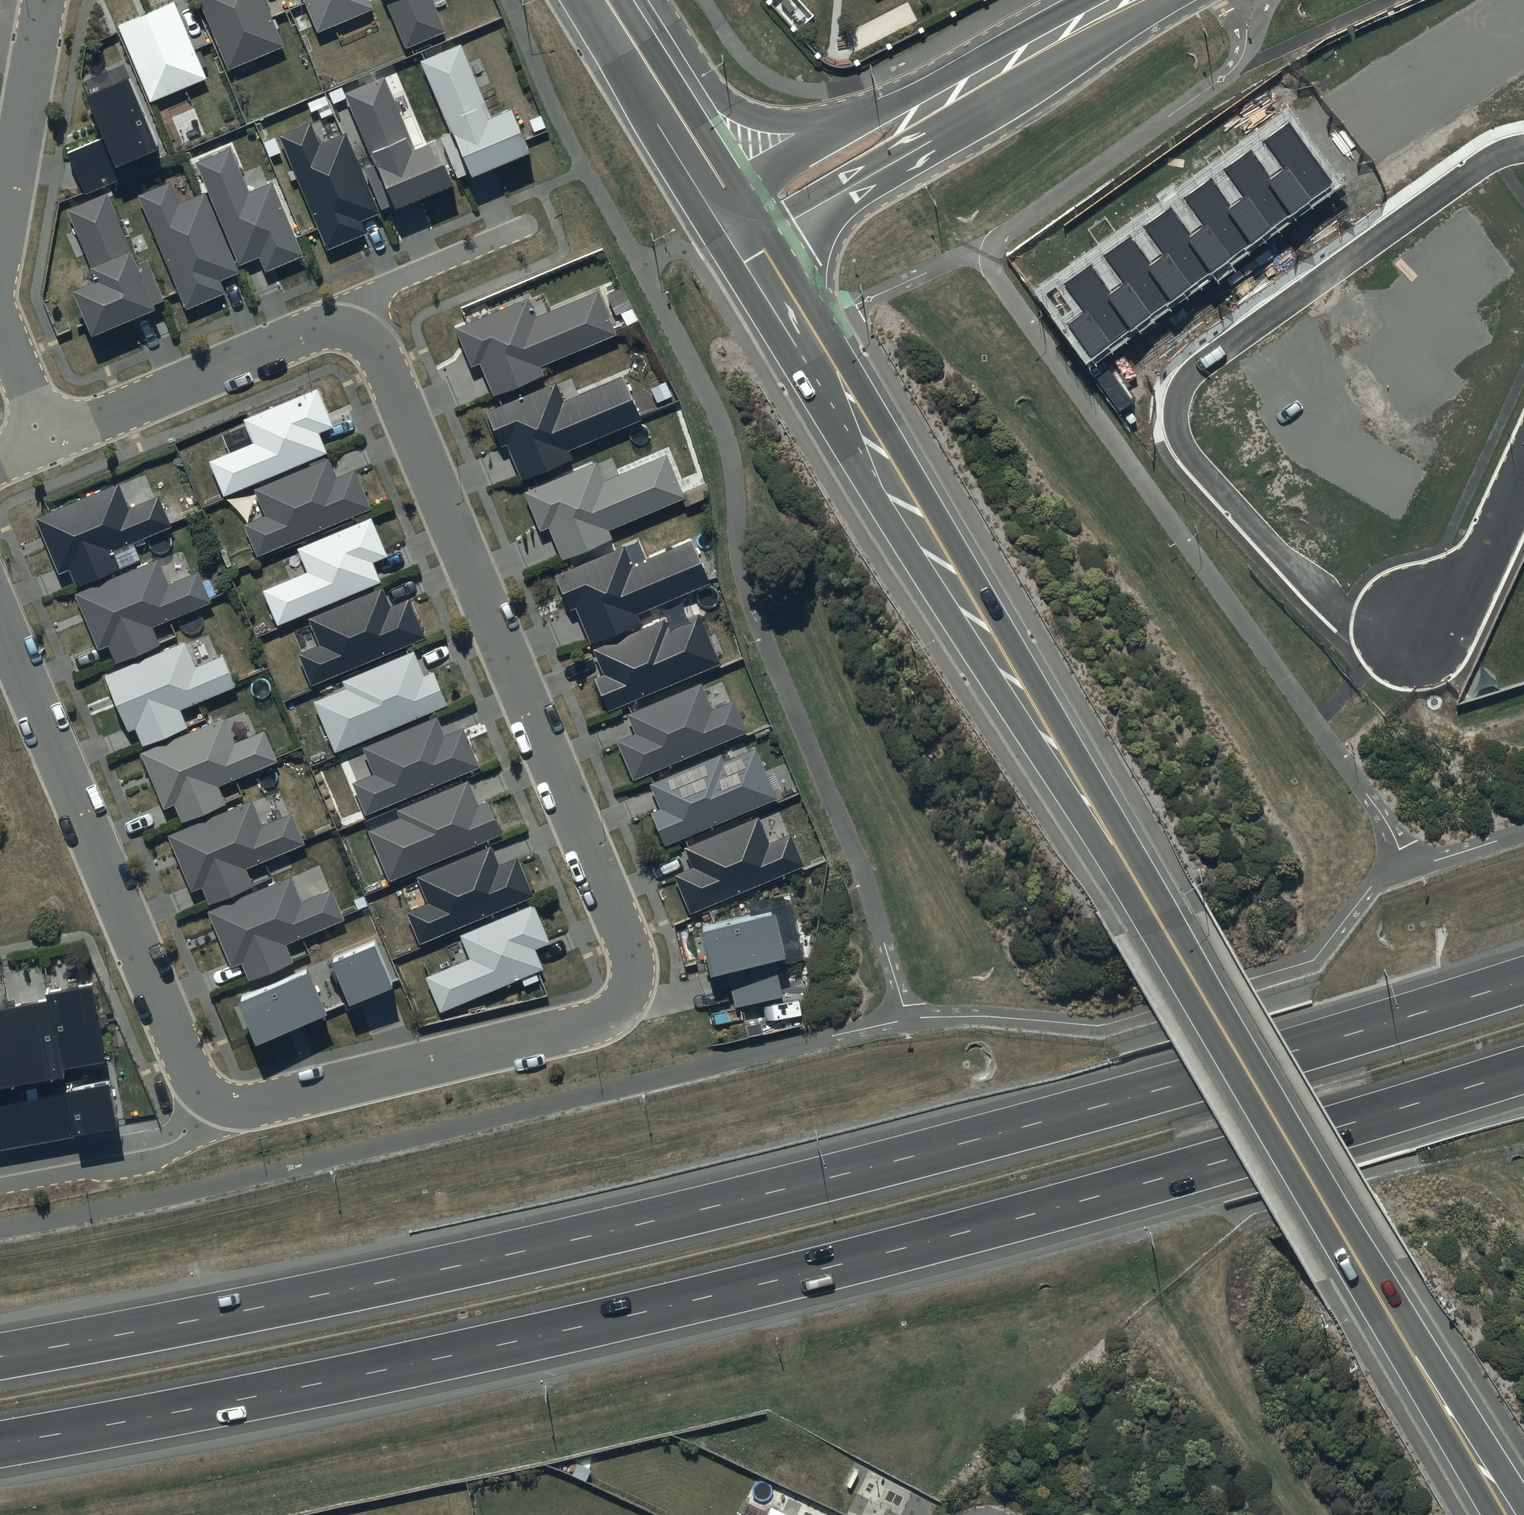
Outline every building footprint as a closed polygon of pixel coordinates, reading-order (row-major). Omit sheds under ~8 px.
[(229,70),(285,47),(272,18),(265,0),(200,0),(229,70)] [(306,4),(319,34),(372,12),(367,0),(304,0),(306,4)] [(407,48),(442,34),(428,0),(387,0),(407,48)] [(146,19),(119,31),(151,104),(206,80),(194,51),(174,6),(146,19)] [(425,62),(421,64),(450,133),(441,136),(459,178),(469,174),(472,183),(483,179),(531,158),(512,112),(492,120),(461,47),(425,62)] [(385,78),(346,95),(377,165),(364,171),(382,212),(393,207),(396,215),(408,209),(453,190),(432,142),(416,149),(385,78)] [(128,82),(89,100),(101,129),(106,139),(119,170),(159,152),(128,82)] [(1332,185),(1287,123),(1263,141),(1283,169),(1271,177),(1251,150),(1223,170),(1243,197),(1231,206),(1211,178),(1183,198),(1203,226),(1191,234),(1171,207),(1143,226),(1163,254),(1151,263),(1131,235),(1103,255),(1123,283),(1110,293),(1091,265),(1064,284),(1083,311),(1065,324),(1091,359),(1332,185)] [(309,124),(279,137),(319,230),(328,251),(367,235),(361,223),(369,220),(380,215),(345,133),(342,134),(318,144),(309,124)] [(119,170),(106,139),(66,156),(73,173),(83,196),(101,188),(123,179),(119,170)] [(230,148),(195,163),(240,268),(252,263),(259,260),(265,274),(303,258),(295,240),(272,186),(249,195),(230,148)] [(169,183),(137,197),(179,296),(186,312),(226,295),(221,282),(229,279),(238,275),(204,195),(178,205),(169,183)] [(107,194),(65,212),(95,282),(71,293),(85,325),(92,340),(145,318),(154,314),(152,307),(163,302),(146,262),(137,266),(107,194)] [(537,315),(529,297),(454,329),(471,368),(480,367),(486,380),(495,401),(548,378),(545,371),(622,338),(601,288),(537,315)] [(556,384),(487,411),(503,450),(509,448),(514,459),(524,482),(572,463),(567,451),(642,421),(624,378),(563,402),(556,384)] [(302,400),(246,422),(255,446),(211,464),(225,499),(225,500),(328,457),(322,441),(319,434),(332,429),(317,393),(302,400)] [(595,465),(524,494),(539,534),(548,530),(552,541),(561,562),(612,542),(607,530),(684,499),(668,458),(603,484),(595,465)] [(327,466),(260,494),(270,518),(244,528),(258,561),(374,514),(357,474),(337,482),(332,470),(330,465),(327,466)] [(129,506),(120,485),(50,513),(36,519),(59,575),(69,571),(76,590),(119,572),(112,555),(174,530),(172,524),(160,494),(129,506)] [(359,524),(296,551),(307,577),(265,594),(279,627),(280,627),(380,584),(375,572),(373,568),(388,562),(370,519),(359,524)] [(626,548),(556,577),(571,611),(577,609),(593,646),(640,626),(637,617),(709,587),(690,543),(634,567),(626,548)] [(208,601),(197,575),(169,586),(158,561),(75,595),(99,653),(109,648),(116,665),(159,647),(152,629),(210,605),(208,601)] [(307,621),(319,651),(301,658),(313,686),(426,640),(409,600),(390,608),(385,596),(383,590),(377,593),(307,621)] [(720,664),(698,614),(668,627),(665,622),(594,652),(605,678),(596,681),(610,712),(720,664)] [(195,670),(184,644),(104,678),(128,733),(135,730),(143,749),(188,730),(181,713),(235,690),(233,684),(222,659),(195,670)] [(408,657),(344,683),(348,692),(315,706),(336,756),(449,709),(434,675),(424,679),(413,655),(408,657)] [(702,686),(627,716),(635,737),(619,744),(634,782),(748,736),(735,704),(713,713),(702,686)] [(234,746),(223,720),(142,755),(166,810),(173,807),(182,826),(227,806),(219,788),(276,763),(274,759),(263,734),(234,746)] [(432,723),(364,751),(374,774),(352,784),(366,817),(477,770),(463,735),(446,742),(436,721),(432,723)] [(720,757),(651,786),(661,809),(649,814),(664,848),(778,800),(758,752),(725,767),(720,757)] [(390,883),(504,837),(490,804),(480,808),(469,782),(463,785),(393,813),(398,824),(370,835),(390,883)] [(261,827),(250,802),(168,836),(192,894),(201,890),(208,906),(252,888),(244,869),(302,845),(301,842),(290,815),(261,827)] [(759,819),(684,850),(692,869),(673,877),(690,917),(805,869),(792,838),(770,847),(759,819)] [(532,900),(516,863),(500,870),(491,848),(487,850),(417,879),(427,904),(405,913),(419,947),(532,900)] [(291,880),(210,914),(218,933),(233,968),(240,965),(242,969),(249,984),(295,965),(288,947),(345,923),(342,917),(331,891),(301,904),(291,880)] [(519,914),(461,939),(469,958),(423,978),(439,1017),(539,973),(542,972),(533,952),(550,944),(534,907),(519,914)] [(776,919),(701,938),(712,981),(728,976),(774,964),(787,962),(776,919)] [(374,941),(331,957),(351,1010),(376,1000),(394,994),(391,984),(374,941)] [(728,976),(737,1011),(783,999),(774,964),(728,976)] [(325,1013),(306,968),(238,996),(260,1049),(297,1033),(328,1020),(325,1013)] [(103,986),(57,995),(58,995),(59,1003),(18,1011),(12,1012),(7,1013),(0,1015),(0,1091),(74,1078),(75,1069),(117,1061),(109,1018),(103,986)] [(118,1086),(72,1095),(80,1137),(103,1132),(126,1128),(118,1086)] [(10,1150),(53,1142),(80,1137),(72,1095),(0,1108),(0,1151),(10,1150)] [(767,1501),(761,1514),(798,1514),(767,1501)]
